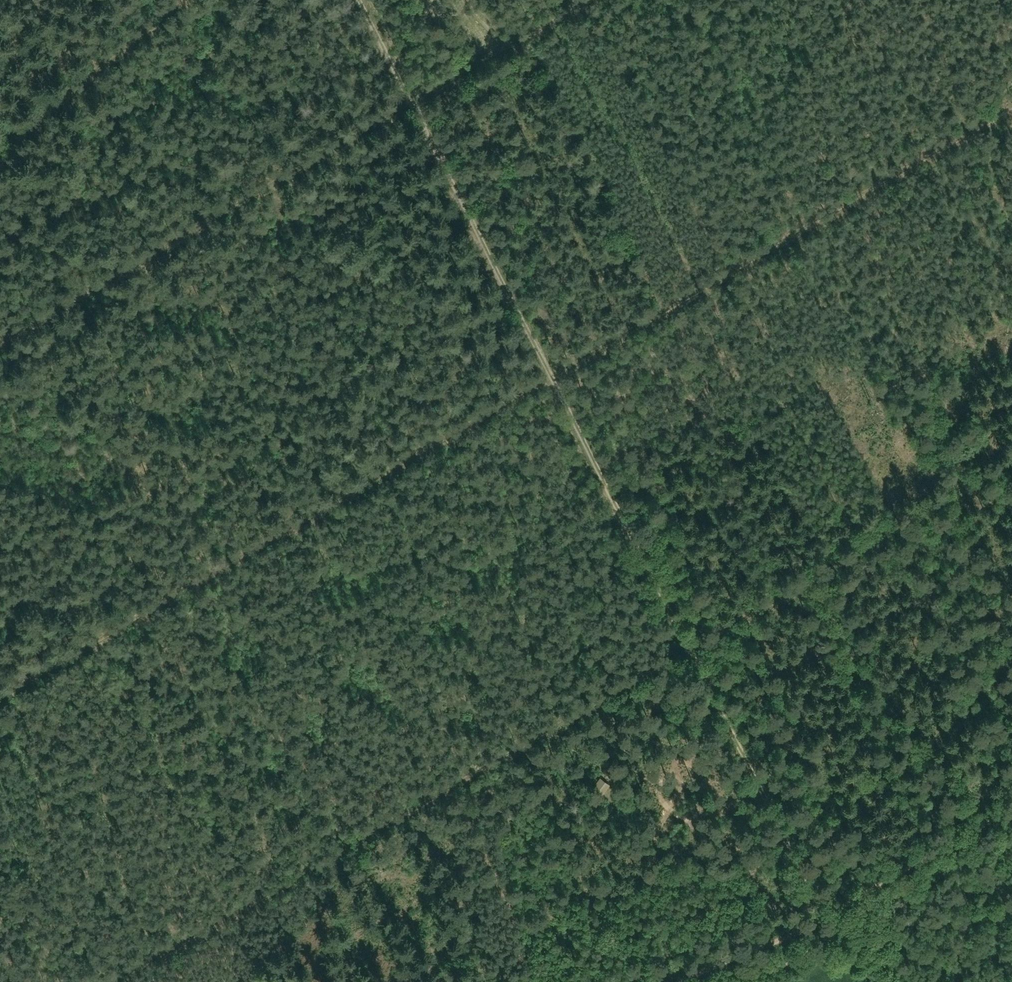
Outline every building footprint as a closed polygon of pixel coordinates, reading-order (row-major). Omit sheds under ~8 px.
[(602,797),(606,792),(610,785),(600,778),(596,785),(593,791),(602,797)]
